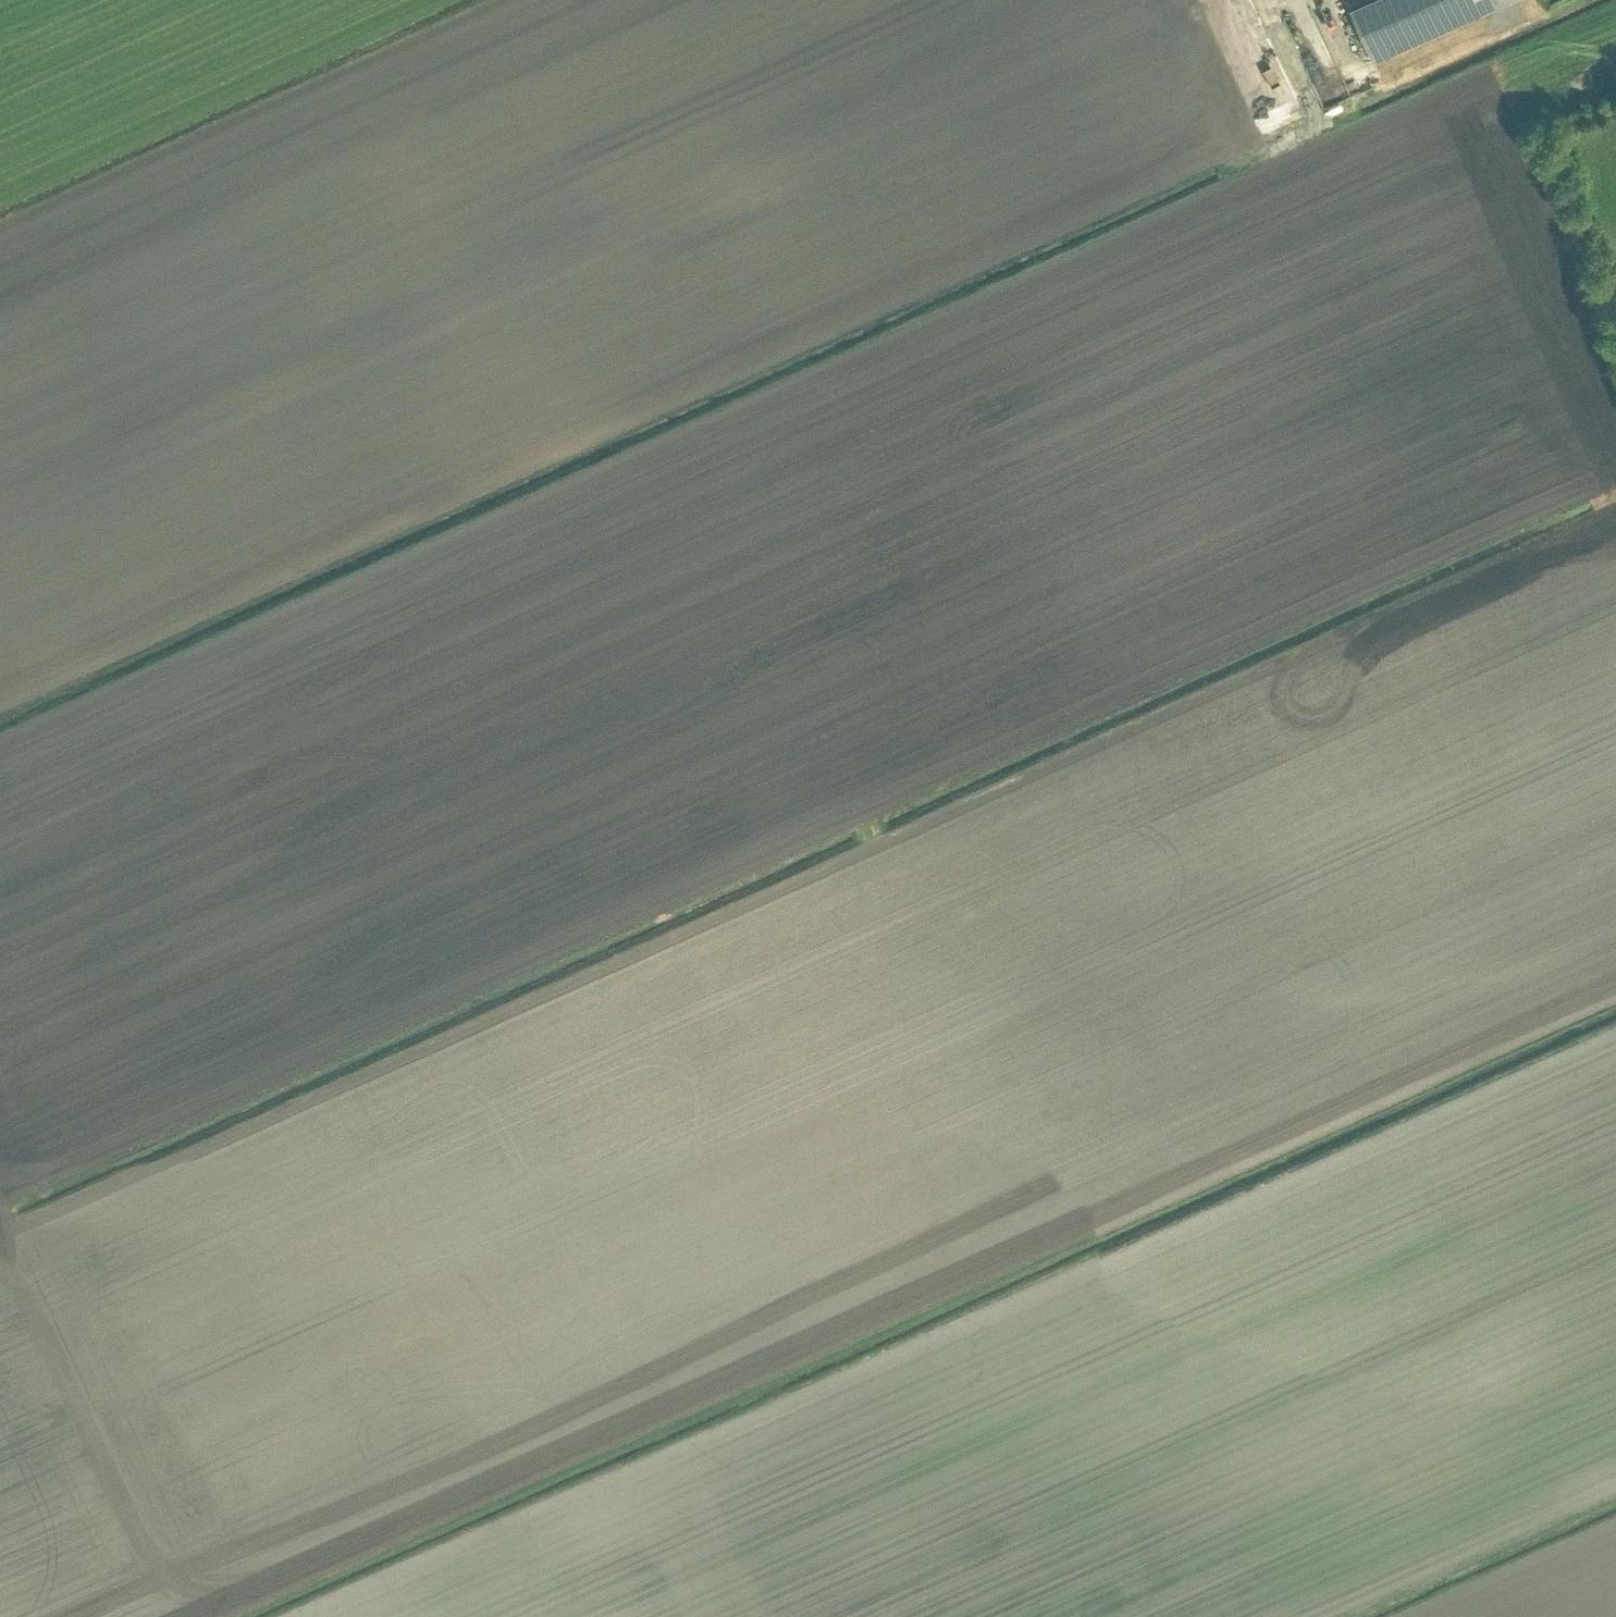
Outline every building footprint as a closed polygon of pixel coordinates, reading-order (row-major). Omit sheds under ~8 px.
[(1373,59),(1503,0),(1386,0),(1353,15),(1373,59)] [(1341,73),(1343,89),(1366,87),(1364,70),(1341,73)]
